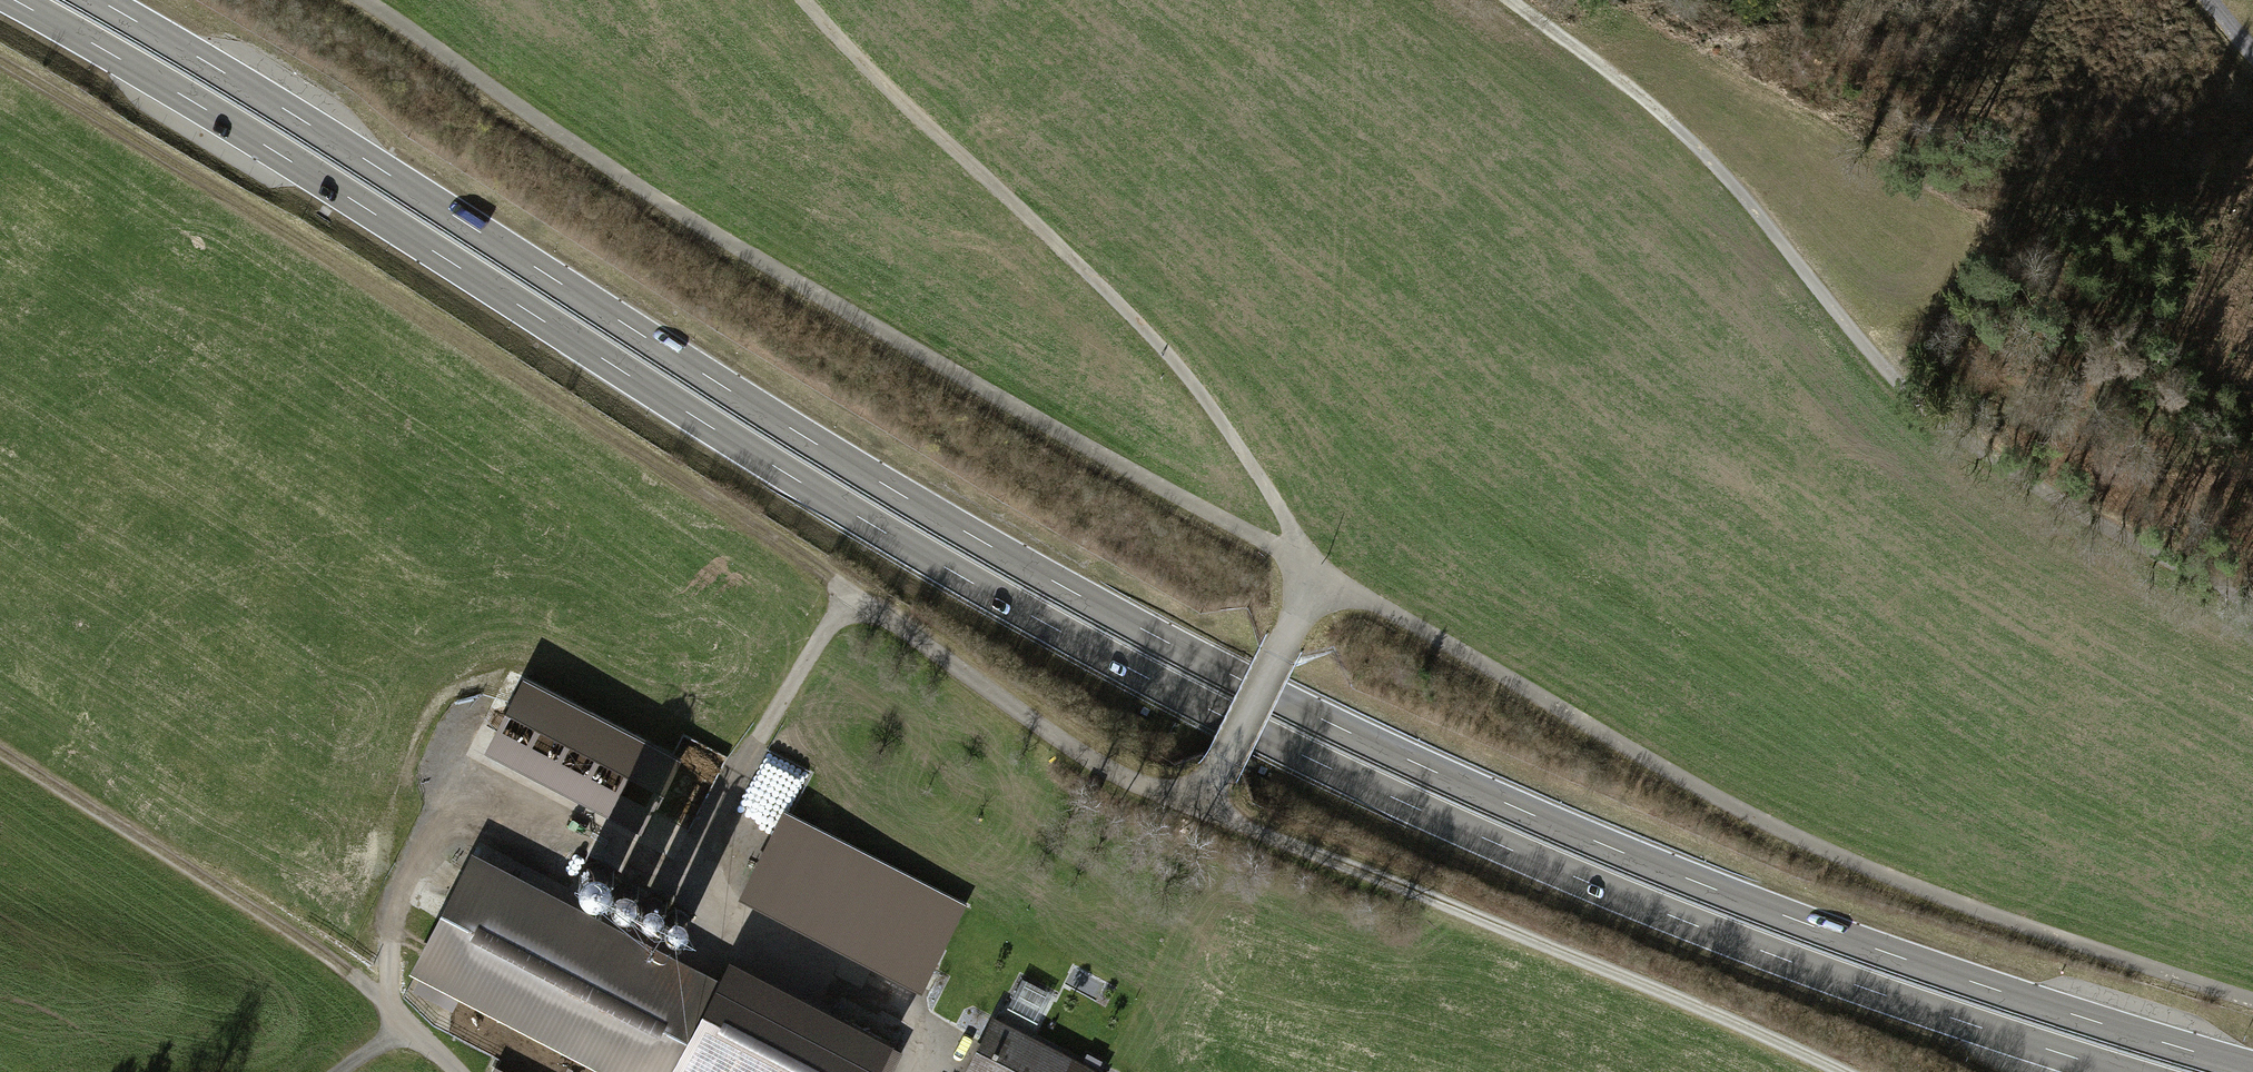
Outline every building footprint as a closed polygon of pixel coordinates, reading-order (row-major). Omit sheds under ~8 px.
[(679,754),(518,675),(481,749),(642,828),(679,754)] [(959,902),(792,814),(749,893),(916,981),(959,902)] [(479,879),(434,969),(609,1057),(602,1071),(679,1071),(681,1071),(872,1071),(887,1043),(733,966),(717,998),(479,879)] [(983,1029),(961,1071),(1068,1071),(983,1029)]
